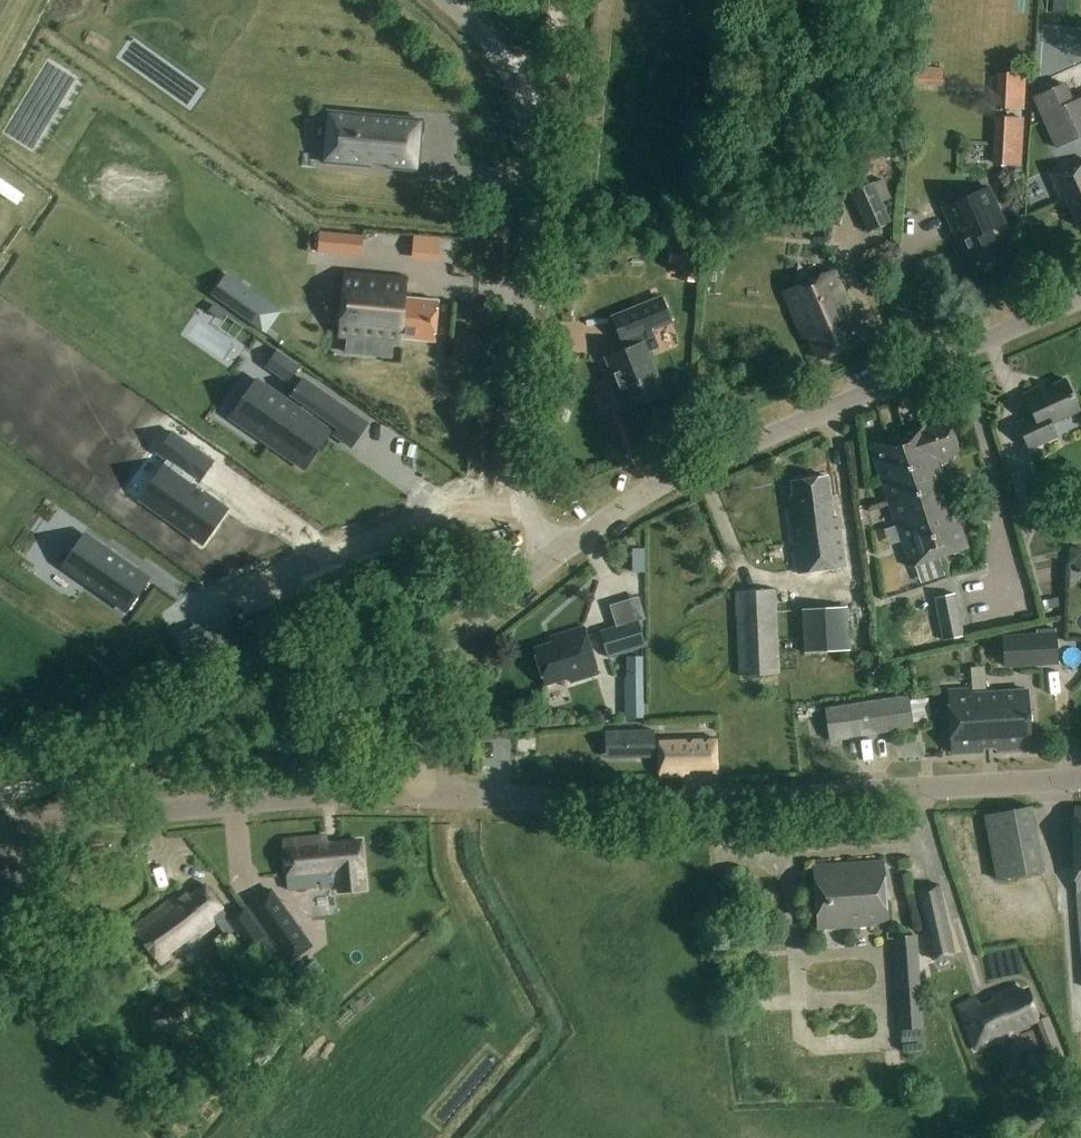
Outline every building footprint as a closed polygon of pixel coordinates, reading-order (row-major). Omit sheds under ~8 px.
[(1052,13),(1065,14),(1067,0),(1053,0),(1052,13)] [(959,68),(916,64),(915,82),(958,85),(959,68)] [(1001,81),(1000,108),(1024,109),(1026,81),(1026,74),(1002,73),(1001,81)] [(1033,96),(1043,118),(1056,148),(1080,137),(1080,101),(1076,103),(1066,81),(1033,96)] [(388,168),(412,170),(418,171),(422,120),(328,112),(323,163),(370,167),(371,161),(388,162),(388,168)] [(1000,117),(997,164),(1022,165),(1024,118),(1000,117)] [(1051,176),(1062,201),(1065,199),(1078,228),(1080,226),(1080,162),(1051,176)] [(850,193),(868,232),(892,221),(883,201),(890,198),(881,179),(850,193)] [(990,186),(943,207),(952,227),(968,262),(971,260),(977,273),(1004,261),(990,231),(993,230),(1006,224),(990,186)] [(320,232),(319,253),(362,256),(364,235),(320,232)] [(864,340),(833,270),(784,292),(804,338),(808,336),(818,360),(864,340)] [(439,300),(412,298),(408,297),(409,279),(351,273),(345,339),(331,338),(329,364),(378,369),(380,343),(403,346),(403,339),(435,342),(439,300)] [(227,274),(212,295),(253,324),(268,303),(227,274)] [(653,329),(671,322),(661,297),(612,317),(622,341),(653,329)] [(212,308),(210,312),(222,320),(224,316),(226,313),(214,305),(212,308)] [(664,392),(648,353),(660,348),(653,329),(622,341),(625,350),(605,358),(615,383),(612,385),(622,409),(664,392)] [(312,416),(316,409),(341,426),(336,433),(353,444),(368,422),(352,411),(305,379),(294,394),(307,403),(302,410),(260,380),(252,391),(264,399),(248,422),(273,439),(270,443),(287,455),(290,450),(307,462),(330,428),(312,416)] [(1080,411),(1065,379),(1041,390),(1039,387),(1024,393),(1034,415),(1017,423),(1029,449),(1058,436),(1052,424),(1080,411)] [(601,410),(613,407),(609,390),(597,393),(601,410)] [(940,463),(962,456),(950,420),(926,429),(925,426),(869,445),(910,568),(969,549),(940,463)] [(187,472),(161,508),(181,523),(185,517),(221,543),(238,519),(203,494),(208,487),(212,490),(226,472),(187,444),(174,463),(187,472)] [(1010,473),(1021,511),(1043,505),(1032,466),(1010,473)] [(834,518),(829,476),(793,481),(795,494),(791,495),(792,507),(787,508),(795,571),(846,565),(840,517),(834,518)] [(148,580),(81,533),(60,562),(127,608),(148,580)] [(1070,547),(1069,564),(1075,564),(1080,559),(1080,548),(1070,547)] [(781,673),(777,588),(736,590),(741,676),(781,673)] [(955,591),(934,596),(943,640),(964,635),(955,591)] [(1059,598),(1043,601),(1045,609),(1060,606),(1059,598)] [(802,609),(804,652),(850,650),(848,607),(802,609)] [(639,620),(601,632),(608,657),(647,645),(639,620)] [(570,683),(571,682),(599,673),(585,626),(551,637),(553,643),(534,648),(546,686),(569,679),(570,683)] [(188,630),(175,635),(180,648),(184,660),(198,655),(193,642),(188,630)] [(1004,668),(1058,665),(1056,632),(1002,636),(1004,668)] [(625,656),(626,718),(645,718),(644,656),(625,656)] [(272,699),(283,694),(279,685),(268,690),(272,699)] [(973,687),(948,689),(952,755),(983,753),(983,750),(990,749),(986,691),(973,692),(973,687)] [(1028,689),(986,691),(990,749),(996,749),(997,752),(1032,750),(1028,689)] [(915,728),(910,694),(825,707),(830,740),(915,728)] [(654,731),(606,732),(606,742),(607,748),(626,747),(626,755),(626,758),(655,757),(655,755),(661,754),(661,775),(684,774),(684,769),(717,768),(717,753),(716,738),(660,740),(654,740),(654,731)] [(1045,871),(1032,805),(985,814),(998,880),(1045,871)] [(1073,809),(1075,884),(1080,953),(1080,809),(1073,809)] [(317,887),(316,879),(327,878),(327,879),(340,878),(342,889),(364,887),(362,868),(364,868),(361,840),(327,844),(326,836),(283,840),(288,890),(317,887)] [(884,924),(880,861),(813,866),(818,929),(884,924)] [(932,961),(954,956),(957,955),(940,882),(916,888),(932,961)] [(229,919),(204,884),(176,905),(173,901),(133,929),(161,967),(171,960),(168,955),(199,934),(201,938),(219,925),(227,936),(236,930),(249,948),(267,936),(246,906),(229,919)] [(272,889),(248,906),(289,964),(313,947),(272,889)] [(918,935),(893,936),(899,1029),(923,1026),(918,935)] [(1005,1027),(1032,1018),(1022,990),(1017,991),(1014,983),(989,992),(991,998),(976,1004),(972,994),(953,1001),(969,1045),(1007,1031),(1005,1027)]
